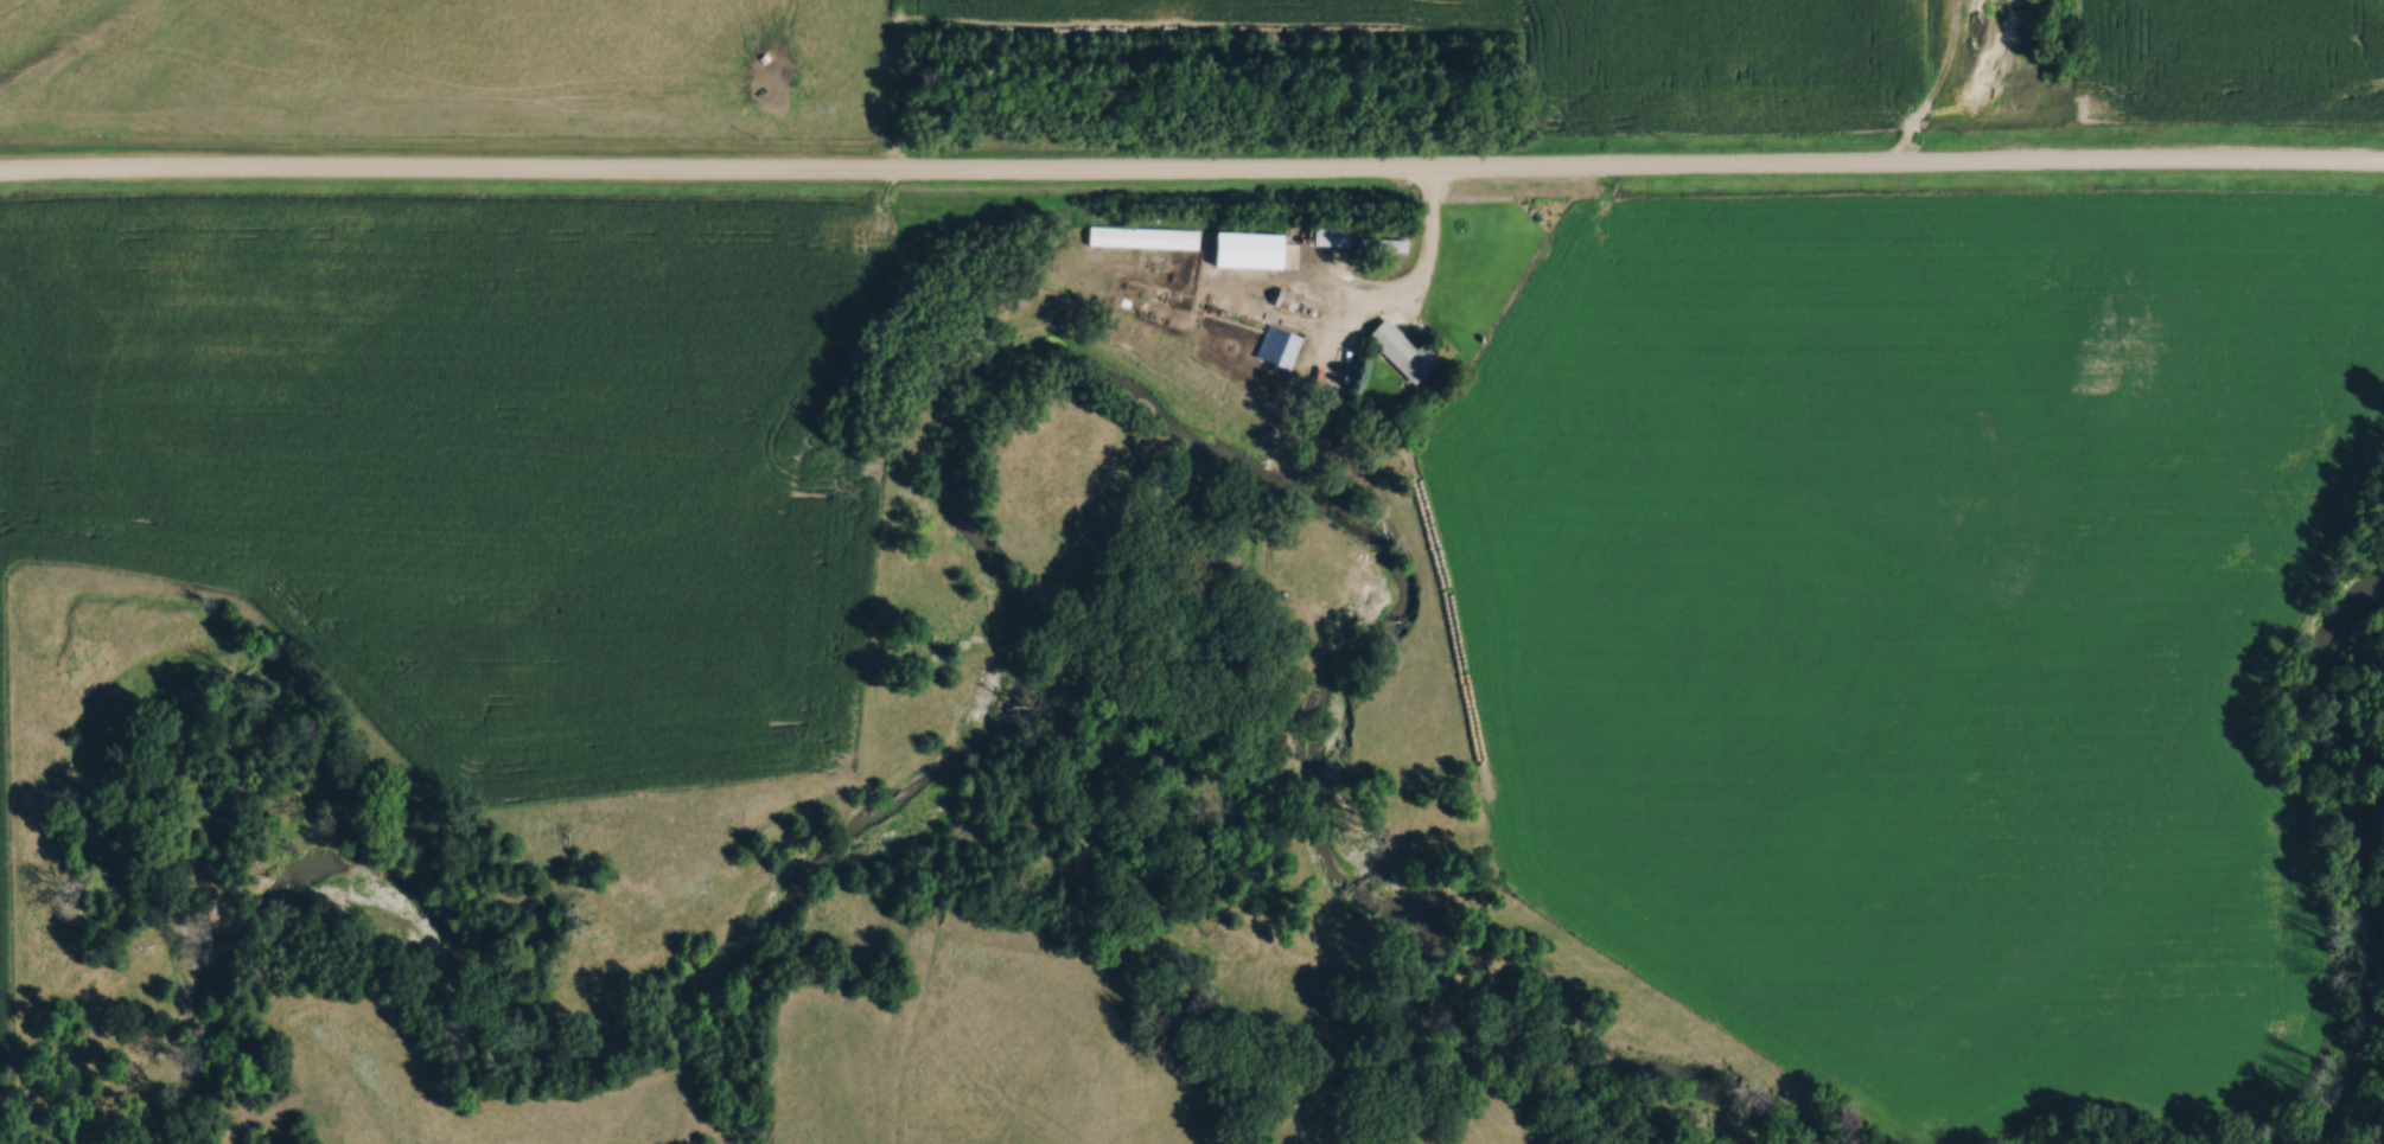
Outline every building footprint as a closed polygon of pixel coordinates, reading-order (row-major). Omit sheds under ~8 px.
[(1344,224),(1310,224),(1310,246),(1344,247),(1344,224)] [(1084,226),(1083,246),(1195,249),(1196,229),(1084,226)] [(1258,261),(1259,242),(1207,238),(1206,257),(1258,261)] [(1359,251),(1402,251),(1402,239),(1359,239),(1359,251)] [(1414,343),(1408,349),(1378,317),(1358,336),(1406,386),(1432,362),(1414,343)] [(1295,340),(1264,324),(1248,356),(1279,372),(1295,340)]
